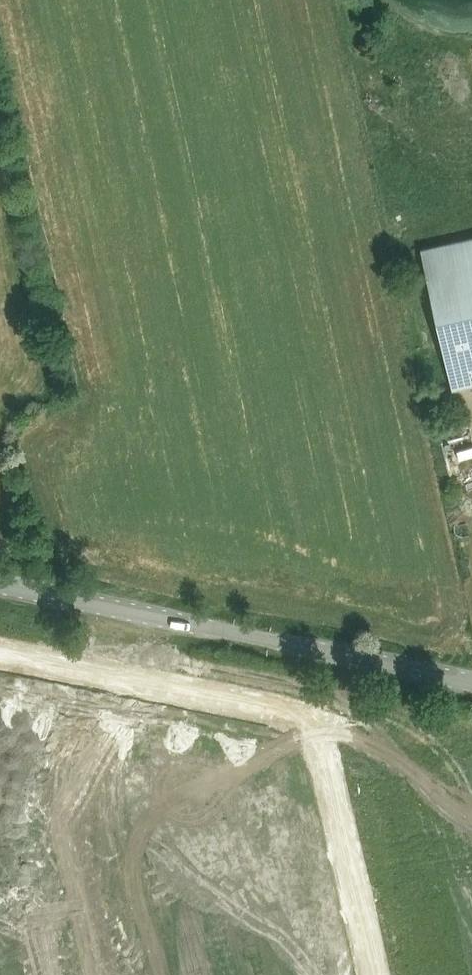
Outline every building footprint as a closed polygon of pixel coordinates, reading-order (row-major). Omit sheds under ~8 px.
[(419,249),(452,389),(471,385),(471,236),(419,249)]
